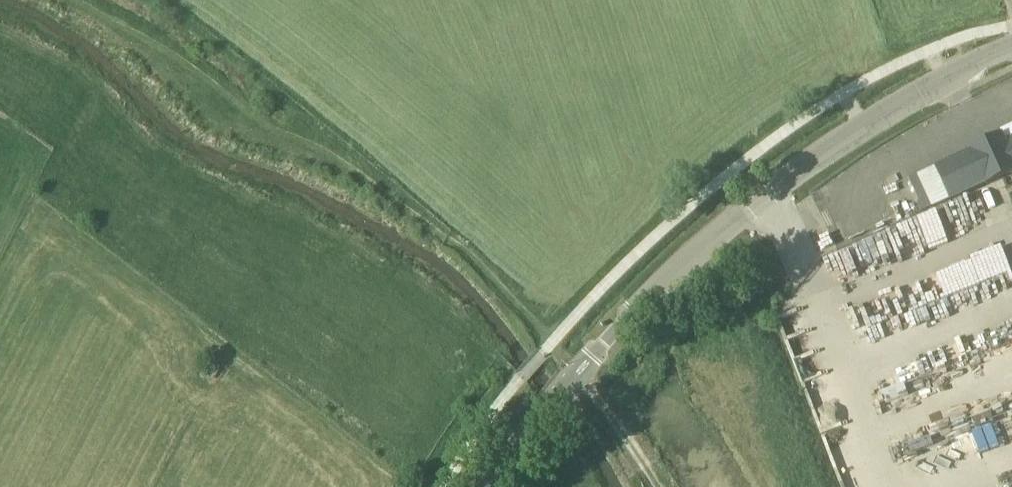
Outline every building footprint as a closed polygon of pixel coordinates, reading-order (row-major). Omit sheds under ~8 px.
[(1007,141),(1003,134),(971,149),(971,151),(956,158),(955,156),(934,167),(949,200),(970,190),(970,191),(986,184),(989,185),(1011,175),(1011,139),(1007,141)]
